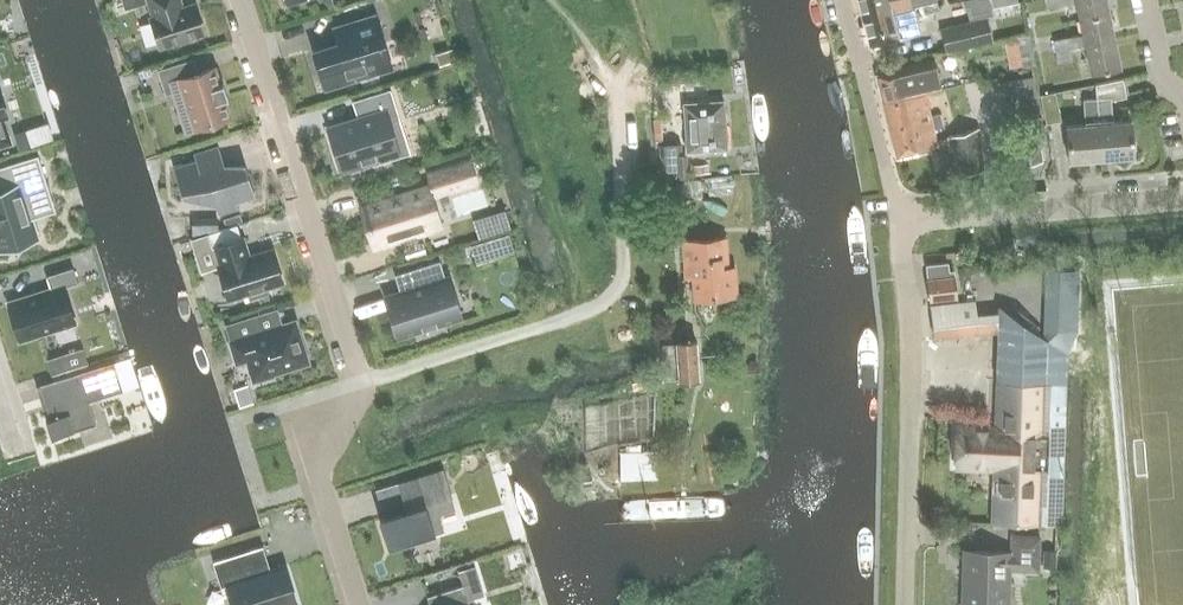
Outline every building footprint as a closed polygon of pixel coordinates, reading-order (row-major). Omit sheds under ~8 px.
[(177,0),(147,0),(152,16),(150,17),(159,47),(203,33),(194,3),(179,8),(177,0)] [(862,15),(887,10),(887,13),(912,7),(937,0),(858,0),(862,15)] [(993,7),(991,0),(965,0),(964,0),(968,21),(987,16),(994,14),(993,7)] [(1061,4),(1076,1),(1080,17),(1109,12),(1106,0),(1060,0),(1061,4)] [(918,34),(912,7),(887,13),(887,10),(862,15),(869,45),(918,34)] [(1067,37),(1070,49),(1085,45),(1114,39),(1109,12),(1080,17),(1083,33),(1067,37)] [(382,69),(374,44),(382,41),(374,15),(339,26),(343,41),(314,50),(326,88),(360,77),(361,81),(379,75),(378,72),(391,68),(390,66),(382,69)] [(987,16),(968,21),(940,28),(946,52),(993,40),(987,16)] [(1028,34),(1016,36),(1022,66),(1034,63),(1035,63),(1029,34),(1028,34)] [(1056,50),(1056,51),(1070,49),(1067,37),(1053,39),(1056,50)] [(1085,45),(1091,72),(1120,67),(1114,39),(1085,45)] [(451,48),(435,53),(439,64),(454,59),(451,48)] [(1070,49),(1056,51),(1058,62),(1072,59),(1070,49)] [(198,72),(194,58),(157,69),(165,95),(181,89),(194,129),(230,117),(224,99),(226,99),(227,99),(228,99),(223,83),(222,84),(220,85),(214,67),(198,72)] [(883,103),(927,93),(942,89),(935,59),(898,68),(899,70),(876,76),(883,103)] [(709,74),(710,89),(718,89),(717,73),(709,74)] [(1110,99),(1126,96),(1123,78),(1095,84),(1097,98),(1110,97),(1110,99)] [(373,165),(399,156),(388,122),(399,118),(390,89),(352,101),(358,119),(328,128),(341,169),(371,160),(373,165)] [(1046,122),(1061,120),(1055,92),(1040,95),(1046,122)] [(883,103),(896,157),(920,152),(920,151),(938,146),(933,127),(930,116),(928,108),(931,108),(927,93),(883,103)] [(10,142),(2,118),(6,116),(0,97),(0,145),(10,142)] [(1110,97),(1097,98),(1101,157),(1133,155),(1131,120),(1112,121),(1110,99),(1110,97)] [(1069,160),(1101,157),(1097,98),(1084,99),(1086,124),(1066,125),(1069,160)] [(688,151),(727,149),(724,101),(685,103),(688,151)] [(1037,103),(1016,108),(1018,121),(1040,116),(1037,103)] [(930,116),(933,127),(941,125),(939,114),(930,116)] [(975,128),(974,119),(964,122),(966,131),(947,136),(952,174),(985,170),(979,127),(975,128)] [(35,127),(17,132),(22,148),(40,142),(35,127)] [(1017,165),(1043,161),(1038,132),(1013,136),(1017,165)] [(683,154),(682,142),(659,144),(661,178),(688,176),(687,154),(683,154)] [(235,201),(254,195),(245,164),(224,164),(217,144),(193,152),(195,159),(173,166),(182,197),(213,197),(218,214),(238,208),(235,201)] [(14,245),(15,246),(20,244),(20,243),(30,240),(32,239),(36,238),(35,235),(30,219),(29,215),(35,213),(28,191),(47,185),(38,155),(8,164),(14,182),(0,186),(0,249),(14,245)] [(475,183),(468,161),(471,160),(470,158),(426,172),(426,174),(429,173),(433,185),(363,207),(368,222),(367,223),(369,227),(369,226),(376,248),(372,249),(372,251),(400,243),(398,239),(415,234),(416,237),(443,229),(443,227),(439,228),(429,197),(475,183)] [(694,175),(710,174),(709,164),(694,165),(694,175)] [(511,227),(505,208),(472,219),(478,238),(511,227)] [(237,225),(207,235),(211,247),(214,247),(241,238),(237,225)] [(508,235),(492,240),(496,251),(512,246),(508,235)] [(249,255),(243,237),(241,238),(214,247),(220,265),(217,265),(228,300),(248,294),(249,299),(268,293),(267,288),(282,283),(272,248),(249,255)] [(728,267),(726,237),(683,240),(686,277),(693,277),(694,298),(737,295),(735,266),(728,267)] [(446,281),(439,260),(394,274),(399,290),(385,294),(398,334),(421,327),(422,330),(437,326),(436,322),(459,315),(448,280),(446,281)] [(948,271),(947,263),(926,265),(928,279),(926,279),(927,283),(921,290),(928,296),(929,300),(957,297),(954,270),(948,271)] [(51,289),(8,303),(19,339),(75,322),(64,287),(77,282),(73,268),(47,276),(51,289)] [(1044,384),(1066,385),(1067,354),(999,306),(996,382),(1044,384)] [(264,331),(258,314),(224,325),(236,362),(247,359),(250,368),(248,369),(252,382),(273,375),(273,373),(307,362),(294,321),(264,331)] [(678,382),(700,380),(696,340),(675,341),(678,382)] [(64,370),(60,356),(47,361),(51,374),(64,370)] [(89,401),(122,390),(113,361),(36,386),(36,388),(40,387),(47,411),(44,412),(46,419),(45,420),(51,437),(52,437),(52,438),(96,424),(89,401)] [(995,421),(957,420),(956,469),(990,471),(990,468),(993,468),(992,523),(1039,525),(1044,384),(996,382),(995,421)] [(1039,525),(1061,525),(1066,385),(1044,384),(1039,525)] [(620,480),(657,479),(656,456),(619,457),(620,480)] [(379,517),(389,549),(434,535),(424,503),(451,495),(442,467),(397,482),(406,509),(379,517)] [(714,497),(610,500),(611,522),(715,518),(714,497)] [(1039,536),(1011,535),(1011,552),(1009,552),(965,550),(963,604),(1008,604),(1009,570),(1038,571),(1039,536)] [(226,585),(232,604),(282,604),(295,601),(284,565),(266,570),(265,564),(268,563),(262,546),(213,561),(220,586),(226,585)] [(1054,569),(1055,551),(1045,551),(1044,568),(1054,569)] [(463,585),(427,596),(429,604),(470,604),(463,585)]
